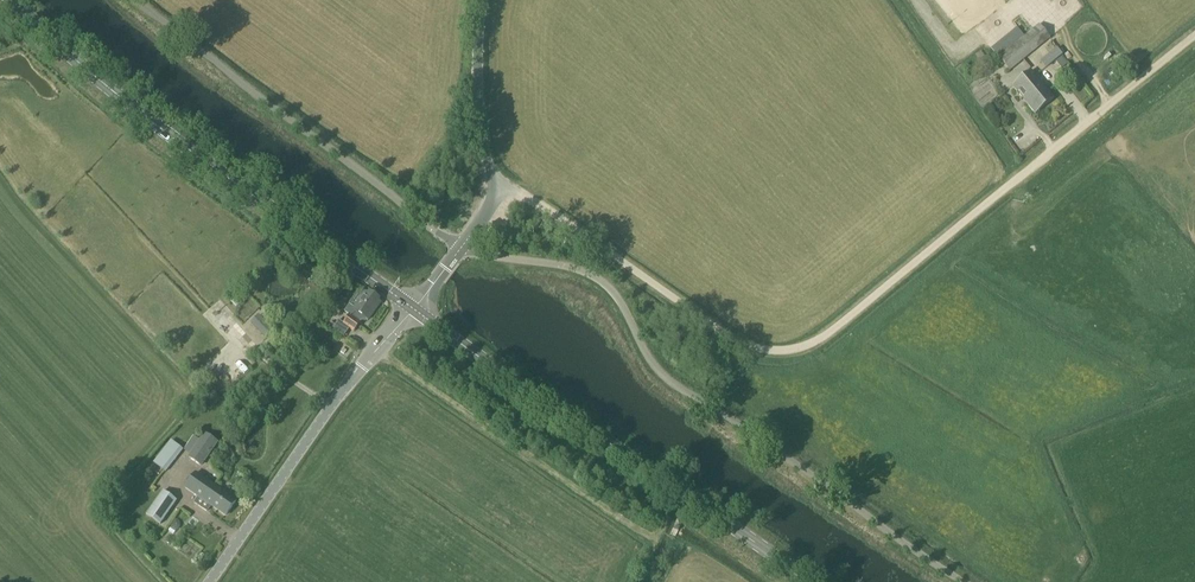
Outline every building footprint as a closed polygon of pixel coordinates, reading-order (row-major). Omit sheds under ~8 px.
[(1038,25),(998,58),(1009,72),(1050,39),(1038,25)] [(1110,62),(1102,65),(1107,75),(1115,71),(1110,62)] [(1034,114),(1053,99),(1030,72),(1012,87),(1034,114)] [(271,242),(264,244),(267,254),(274,251),(271,242)] [(365,323),(379,304),(377,302),(378,300),(369,293),(367,296),(365,294),(352,311),(361,317),(360,319),(365,323)] [(292,332),(304,320),(296,311),(284,323),(292,332)] [(250,323),(266,340),(278,329),(262,312),(250,323)] [(342,325),(353,333),(360,323),(349,316),(342,325)] [(199,379),(208,387),(216,379),(208,371),(199,379)] [(201,467),(217,443),(204,434),(187,458),(201,467)] [(164,473),(182,451),(170,441),(153,464),(164,473)] [(185,488),(225,516),(235,502),(195,474),(185,488)] [(146,516),(160,525),(176,502),(162,492),(146,516)]
